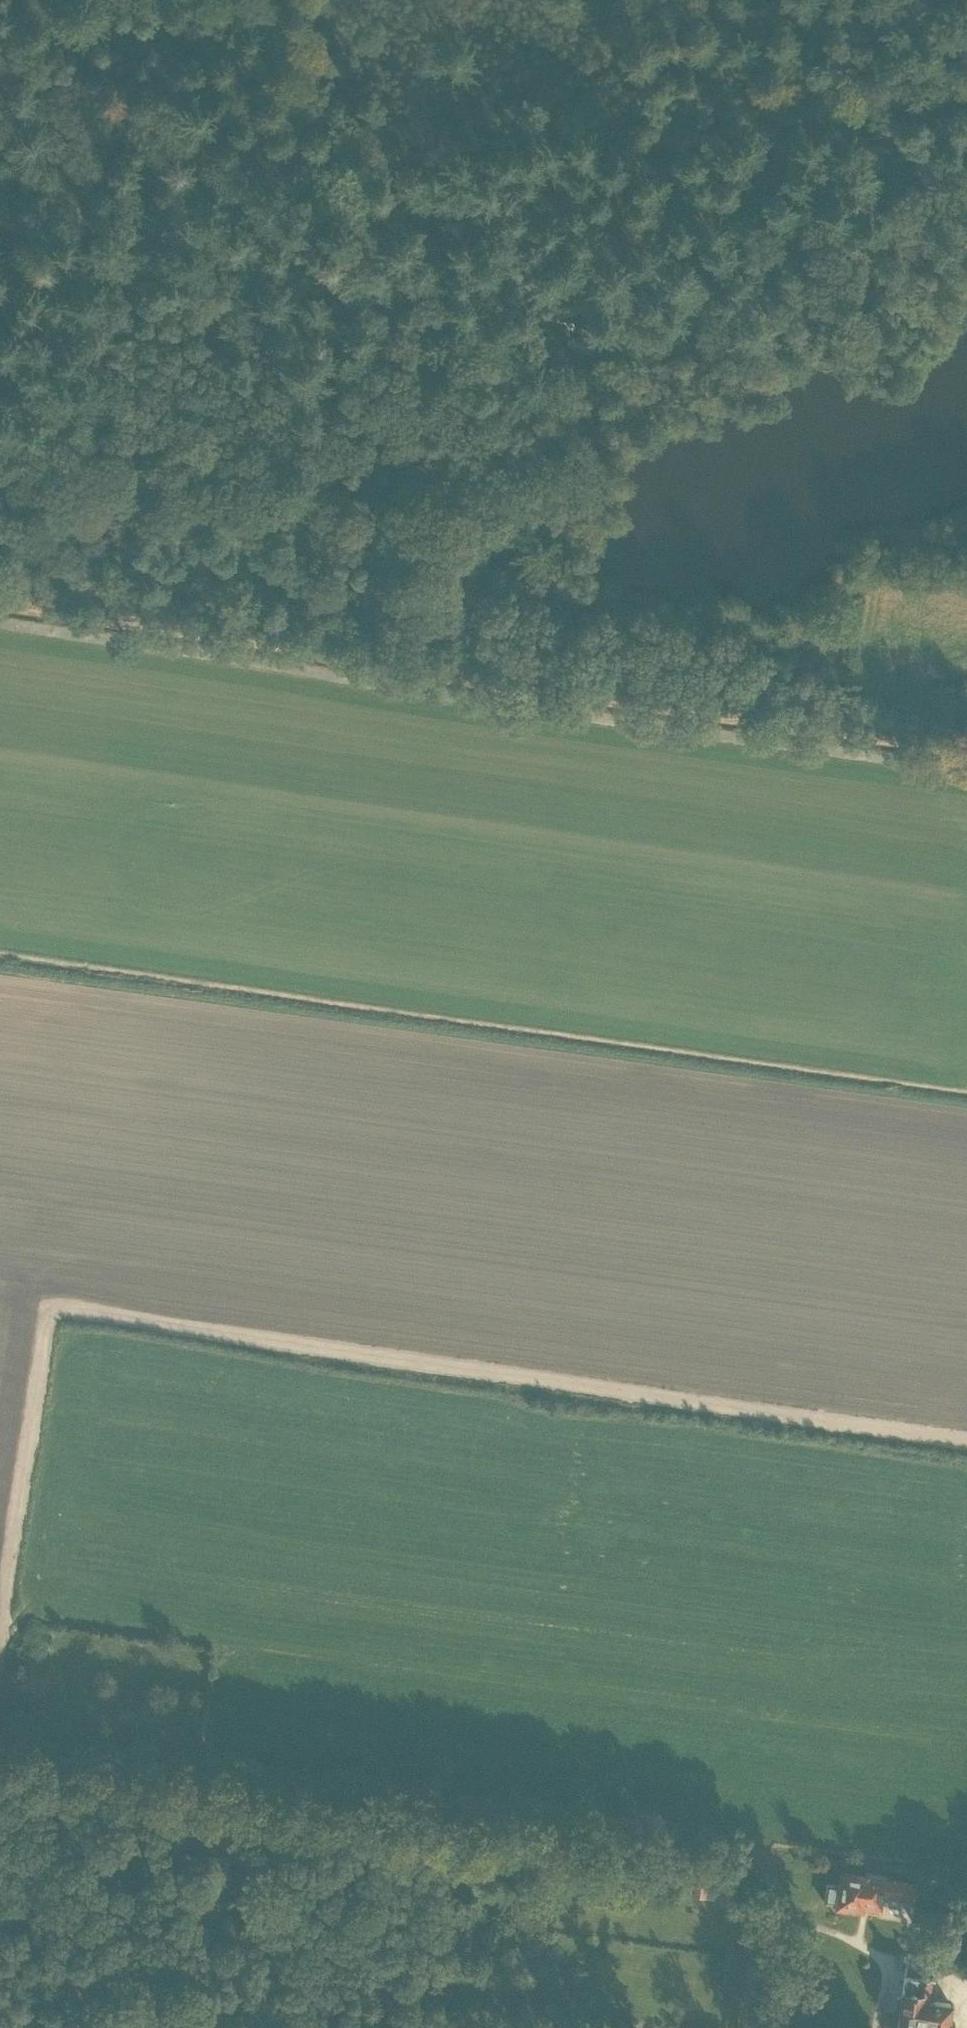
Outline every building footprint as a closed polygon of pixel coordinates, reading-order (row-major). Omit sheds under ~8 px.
[(839,1907),(839,1909),(864,1913),(864,1910),(876,1911),(881,1912),(883,1898),(913,1902),(912,1913),(929,1915),(932,1893),(915,1891),(916,1886),(885,1882),(886,1877),(868,1875),(867,1879),(844,1875),(842,1888),(829,1886),(826,1905),(839,1907)] [(950,2020),(947,2019),(950,2002),(931,1999),(934,1977),(924,1976),(927,1955),(907,1952),(901,1993),(897,1995),(895,2006),(899,2008),(896,2027),(949,2027),(950,2020)]
